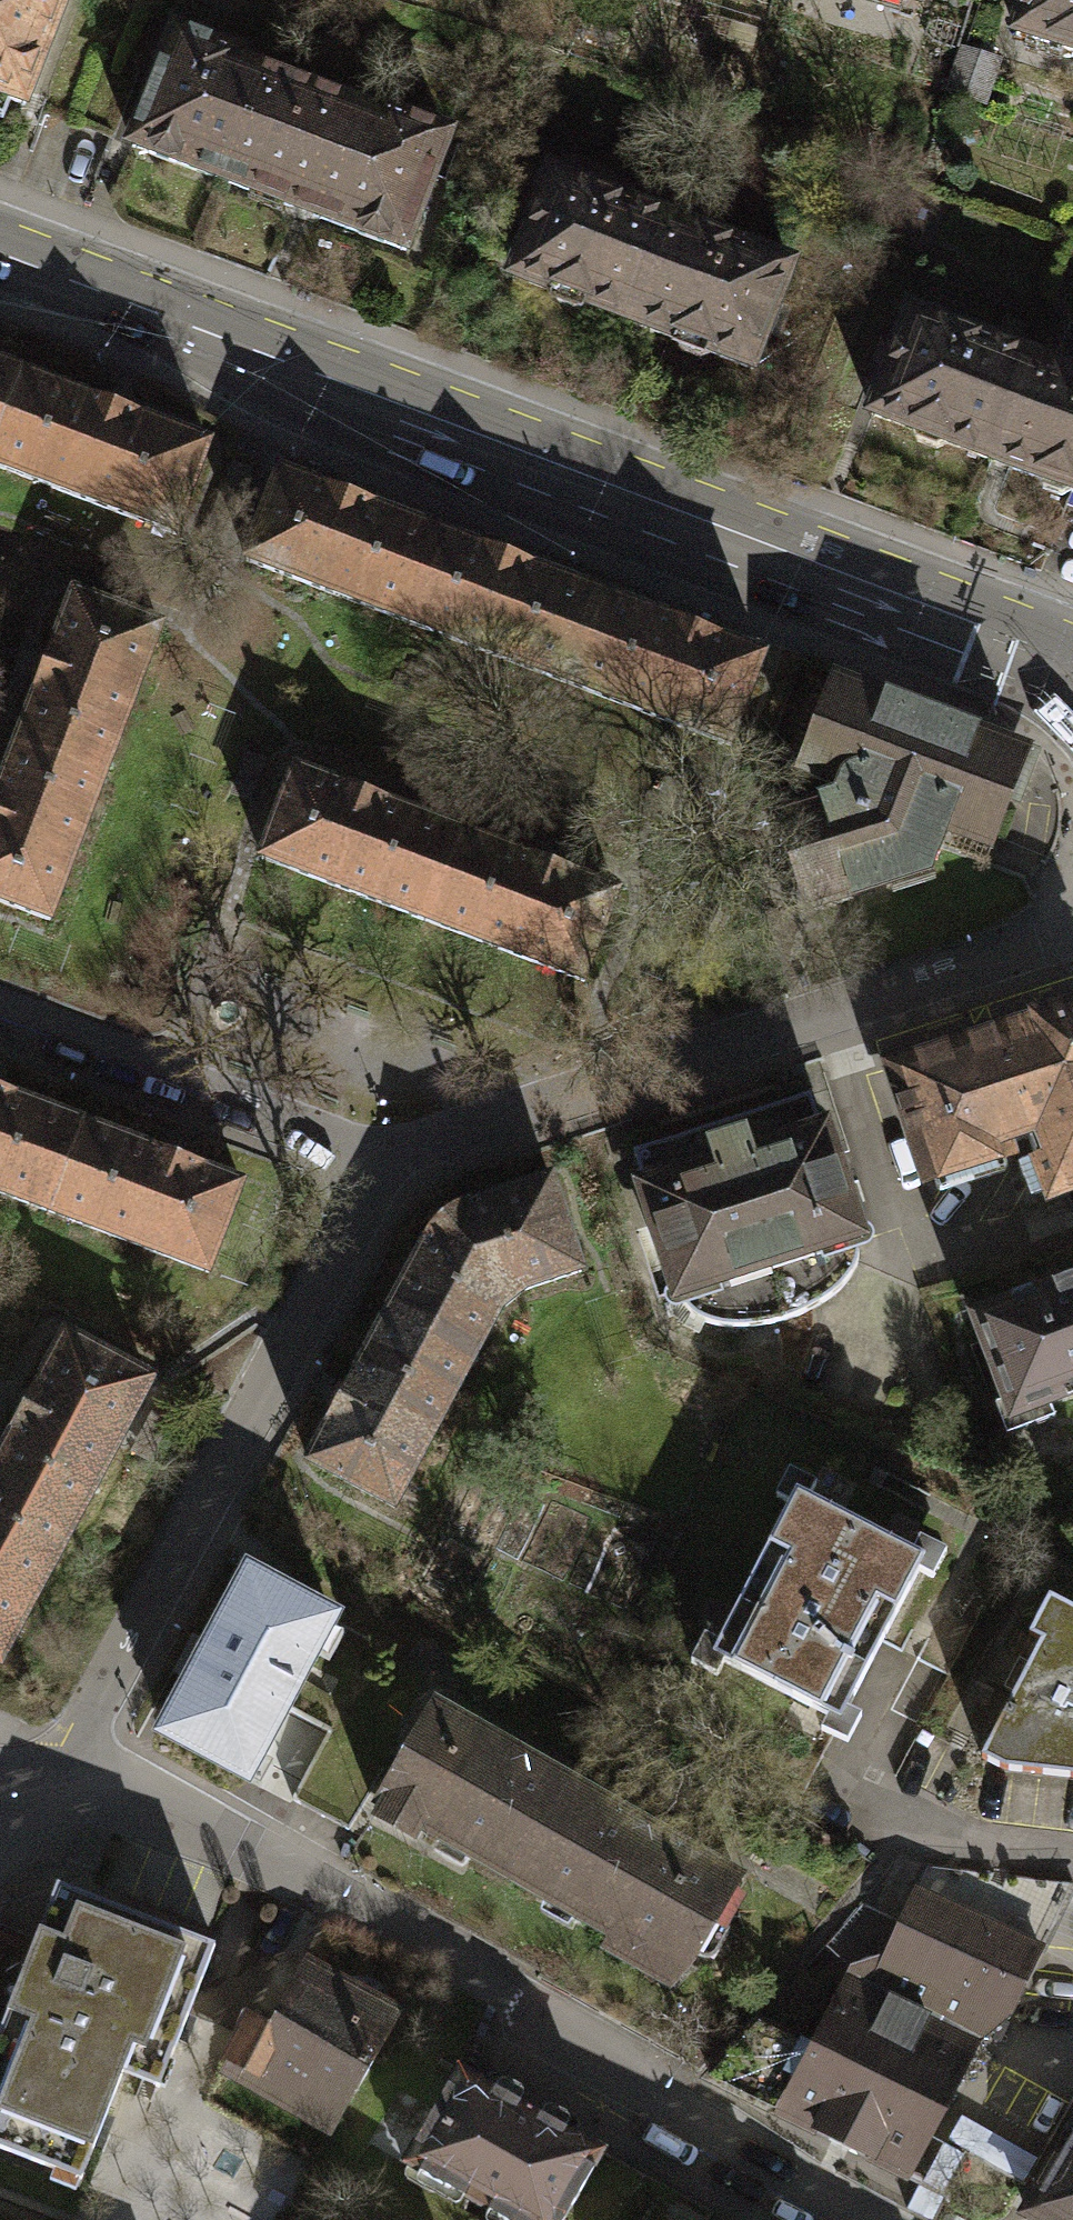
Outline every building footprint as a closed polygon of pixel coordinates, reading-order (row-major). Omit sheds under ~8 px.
[(63,0),(0,0),(0,112),(24,122),(71,3),(63,0)] [(924,27),(932,0),(835,0),(924,27)] [(1017,35),(1072,52),(1072,0),(1027,0),(1017,35)] [(125,162),(261,213),(308,88),(172,37),(125,162)] [(444,138),(308,88),(261,213),(397,263),(444,138)] [(515,286),(634,333),(680,215),(561,168),(515,286)] [(799,262),(680,215),(634,333),(753,380),(799,262)] [(946,443),(991,460),(1030,359),(911,313),(898,346),(883,341),(874,365),(889,371),(872,414),(913,430),(916,441),(935,448),(946,443)] [(1030,359),(991,460),(1037,478),(1041,489),(1062,497),(1072,493),(1072,376),(1030,359)] [(9,368),(0,364),(0,392),(9,368)] [(9,368),(0,392),(0,468),(166,532),(201,441),(9,368)] [(228,566),(394,629),(432,529),(266,466),(228,566)] [(394,629),(560,692),(598,592),(432,529),(394,629)] [(764,656),(598,592),(560,692),(726,755),(764,656)] [(64,594),(8,740),(103,776),(159,630),(64,594)] [(836,683),(802,773),(843,788),(839,798),(796,811),(788,814),(783,821),(783,829),(788,841),(809,907),(925,870),(941,826),(990,844),(1023,755),(836,683)] [(103,776),(8,740),(0,761),(0,905),(47,923),(103,776)] [(244,856),(409,919),(445,825),(280,762),(244,856)] [(610,888),(445,825),(409,919),(574,981),(610,888)] [(891,1068),(927,1180),(1009,1153),(1008,1147),(1029,1140),(1052,1198),(1072,1190),(1072,1010),(891,1068)] [(31,1208),(67,1112),(0,1087),(0,1196),(31,1208)] [(640,1187),(676,1300),(681,1299),(683,1304),(694,1318),(708,1324),(725,1327),(745,1328),(764,1326),(786,1321),(813,1309),(834,1293),(852,1274),(858,1261),(860,1246),(859,1241),(864,1240),(827,1127),(821,1129),(810,1095),(634,1152),(645,1186),(640,1187)] [(229,1172),(67,1112),(31,1208),(193,1268),(229,1172)] [(421,1218),(378,1300),(476,1351),(503,1293),(589,1267),(564,1173),(421,1218)] [(972,1316),(1012,1419),(1072,1396),(1072,1278),(972,1316)] [(395,1508),(476,1351),(378,1300),(297,1457),(395,1508)] [(0,1425),(0,1481),(78,1520),(153,1371),(53,1321),(0,1425)] [(78,1520),(0,1481),(0,1666),(3,1668),(78,1520)] [(796,1492),(712,1656),(841,1722),(925,1558),(796,1492)] [(245,1551),(155,1721),(252,1772),(342,1603),(245,1551)] [(981,1758),(1003,1771),(1072,1778),(1072,1610),(1049,1598),(1029,1636),(1042,1644),(981,1758)] [(380,1803),(508,1876),(563,1780),(435,1707),(380,1803)] [(739,1880),(563,1780),(508,1876),(614,1936),(607,1948),(671,1984),(692,1962),(739,1880)] [(976,2044),(1010,2017),(1072,1885),(1072,1883),(898,1860),(825,1947),(850,1969),(845,1978),(976,2044)] [(47,1883),(0,2002),(0,2151),(70,2179),(113,2072),(149,2086),(205,1945),(47,1883)] [(297,1964),(238,2070),(330,2121),(389,2015),(297,1964)] [(934,2127),(976,2044),(845,1978),(810,2049),(759,2022),(710,2079),(943,2195),(970,2146),(934,2127)] [(394,2164),(494,2219),(554,2219),(594,2150),(448,2068),(394,2164)] [(1028,2213),(1040,2219),(1072,2219),(1072,2132),(1028,2213)]
